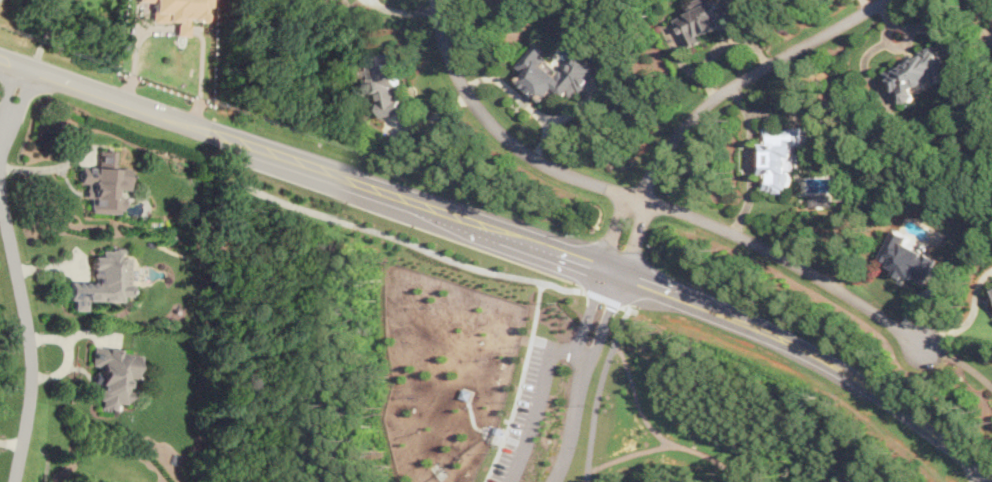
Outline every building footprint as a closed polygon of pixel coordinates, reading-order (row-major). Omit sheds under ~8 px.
[(174,24),(174,37),(187,37),(187,25),(202,25),(203,0),(134,0),(134,3),(148,3),(148,23),(174,24)] [(696,10),(678,18),(689,45),(746,21),(737,0),(694,0),(692,1),(696,10)] [(580,52),(565,70),(544,53),(548,48),(538,40),(518,66),(526,72),(519,81),(547,103),(559,89),(575,102),(601,68),(580,52)] [(936,84),(954,75),(938,42),(884,68),(901,105),(919,96),(915,88),(934,79),(936,84)] [(405,113),(396,50),(366,54),(370,81),(355,83),(357,97),(379,93),(383,116),(405,113)] [(762,125),(762,191),(791,191),(792,146),(806,146),(806,126),(762,125)] [(86,211),(121,213),(122,192),(128,192),(129,169),(115,168),(116,151),(97,150),(97,167),(78,166),(77,186),(87,187),(86,211)] [(929,281),(942,254),(913,241),(916,234),(896,226),(880,263),(917,280),(918,277),(929,281)] [(90,281),(68,280),(67,310),(85,310),(86,299),(129,300),(130,251),(99,250),(99,257),(90,257),(90,281)] [(142,353),(92,346),(90,365),(98,366),(92,407),(111,410),(112,403),(128,406),(130,393),(125,392),(127,379),(138,381),(142,353)]
